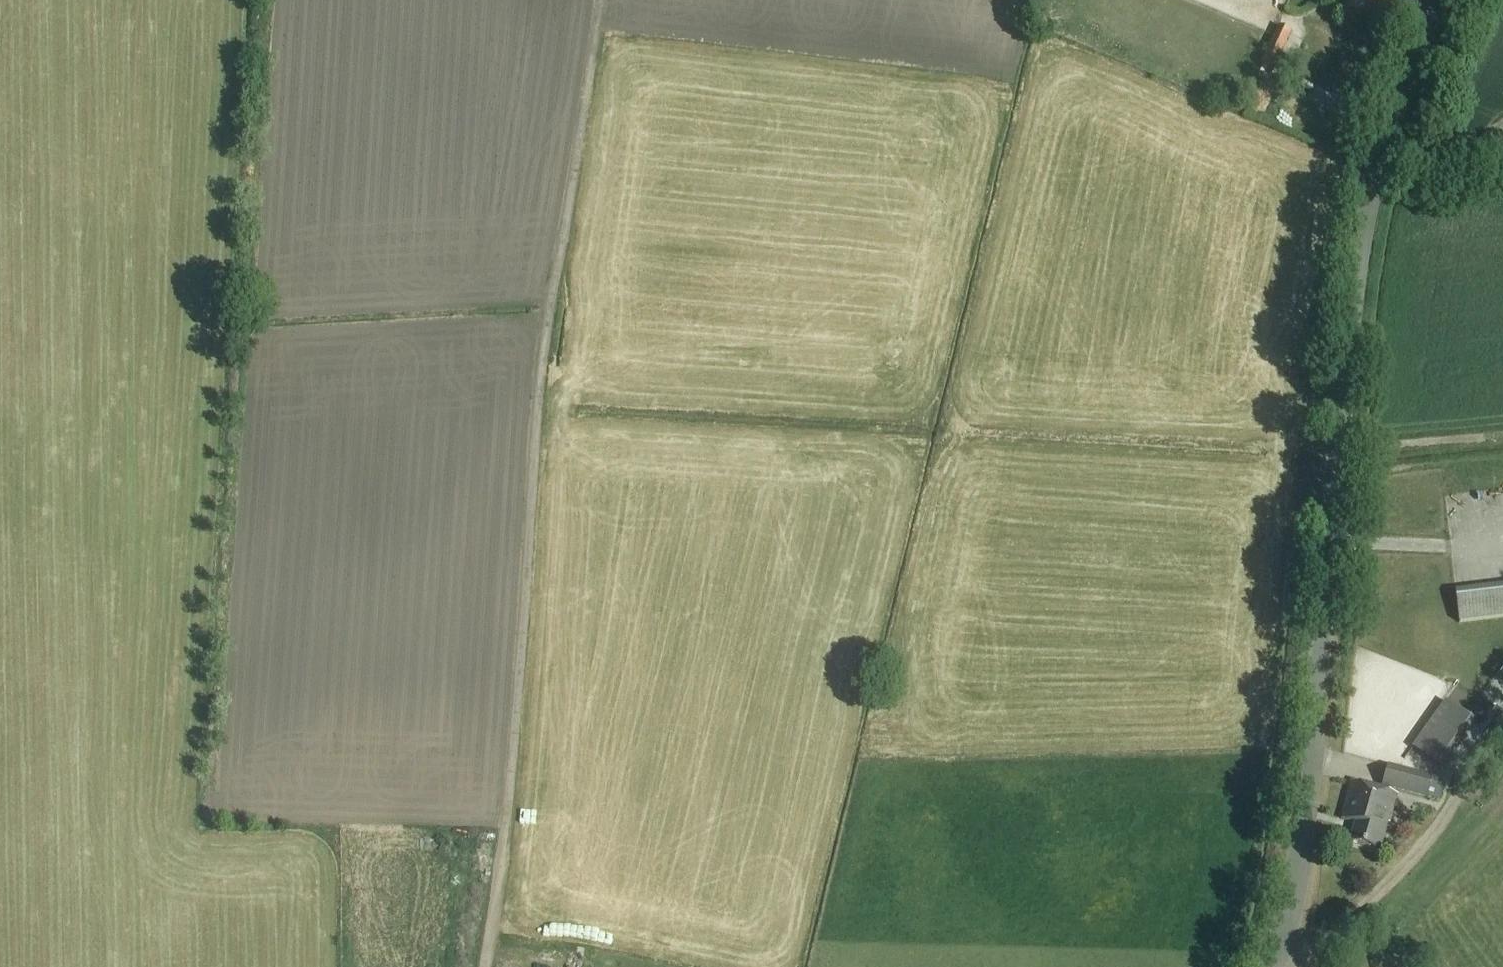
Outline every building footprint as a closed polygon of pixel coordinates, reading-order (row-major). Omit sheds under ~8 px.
[(1347,10),(1352,12),(1371,22),(1381,1),(1397,9),(1402,0),(1351,0),(1347,10)] [(1279,26),(1261,63),(1274,69),(1292,33),(1279,26)] [(1466,588),(1468,618),(1502,615),(1502,586),(1466,588)] [(1453,696),(1479,715),(1489,701),(1463,682),(1453,696)] [(1443,706),(1413,749),(1439,767),(1469,725),(1443,706)] [(1439,803),(1445,782),(1389,766),(1383,787),(1439,803)] [(1357,824),(1352,843),(1382,852),(1389,824),(1391,824),(1399,796),(1353,783),(1343,820),(1357,824)]
